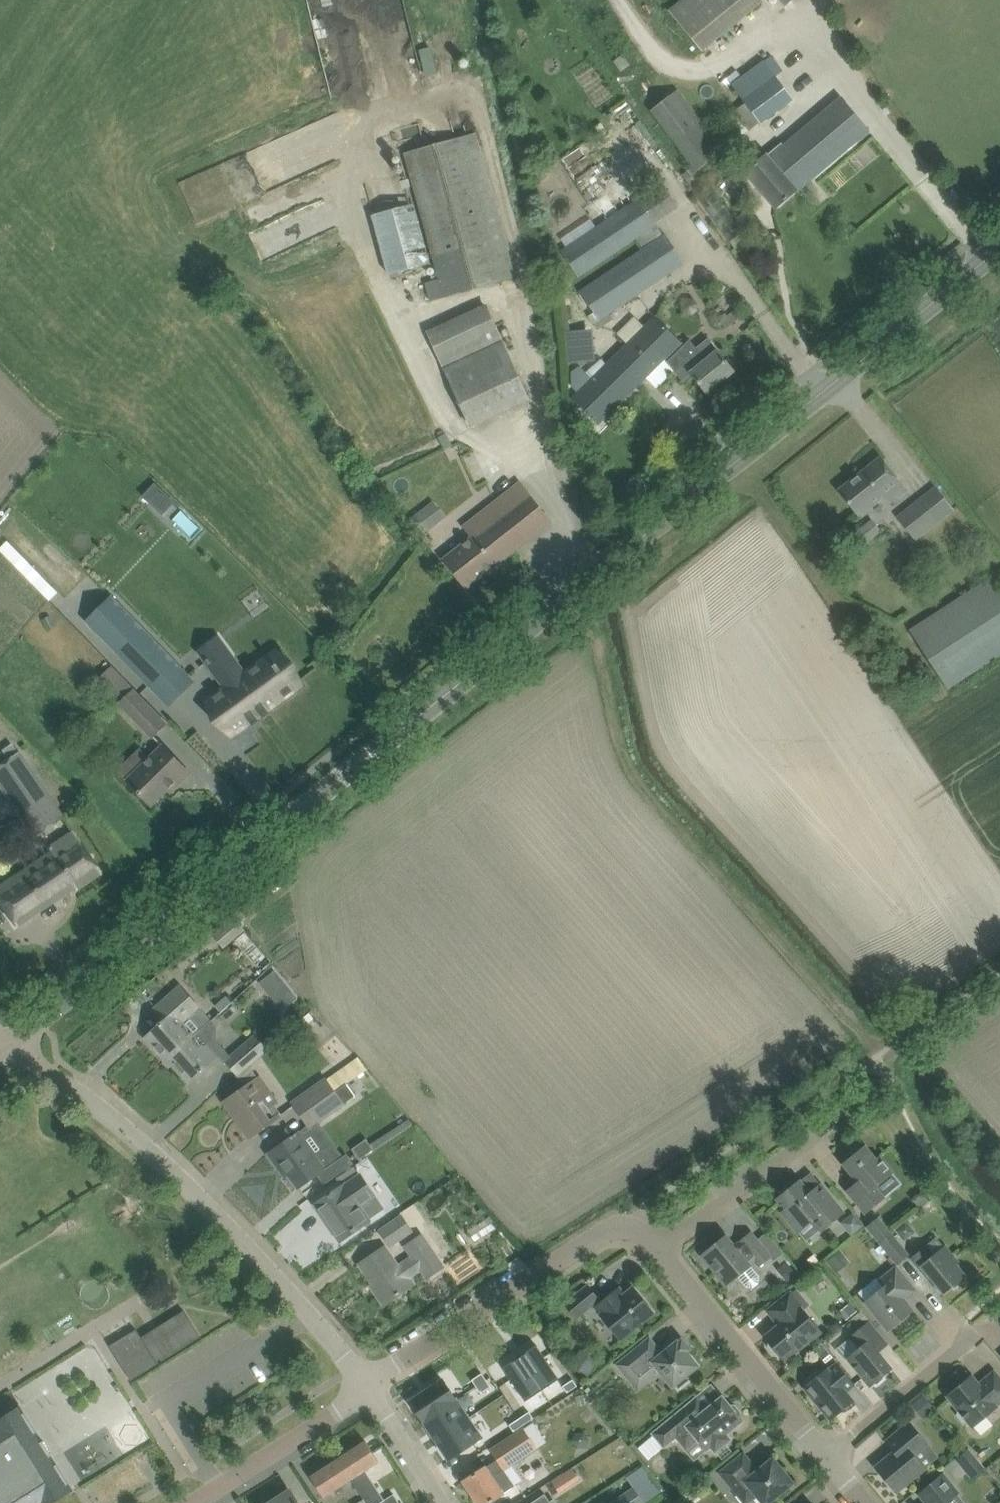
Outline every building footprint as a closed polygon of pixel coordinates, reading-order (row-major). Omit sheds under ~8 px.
[(704,51),(765,0),(764,0),(678,0),(669,8),(704,51)] [(437,74),(431,46),(420,49),(426,76),(437,74)] [(623,54),(614,60),(621,70),(630,64),(623,54)] [(794,99),(776,76),(784,70),(773,54),(765,60),(764,58),(731,81),(745,100),(762,123),(794,99)] [(651,109),(673,139),(693,165),(697,171),(719,154),(696,122),(673,92),(651,109)] [(846,102),(787,148),(783,143),(747,172),(776,207),(859,144),(850,133),(862,123),(846,102)] [(426,282),(431,301),(515,278),(475,133),(407,152),(442,278),(426,282)] [(693,165),(682,173),(687,178),(697,171),(693,165)] [(663,183),(563,250),(578,276),(657,224),(653,218),(676,203),(663,183)] [(414,203),(372,214),(388,273),(430,262),(414,203)] [(679,225),(640,251),(580,291),(599,319),(698,253),(679,225)] [(486,303),(428,330),(472,425),(530,398),(486,303)] [(573,398),(585,410),(599,424),(682,342),(668,328),(674,322),(662,310),(573,398)] [(590,360),(589,328),(567,329),(568,360),(590,360)] [(666,359),(668,361),(675,370),(684,362),(708,392),(734,371),(718,350),(707,359),(690,339),(666,359)] [(840,490),(853,506),(859,514),(883,494),(889,502),(906,489),(881,458),(840,490)] [(155,481),(143,495),(150,501),(162,488),(155,481)] [(446,558),(455,570),(467,586),(551,521),(521,482),(465,526),(473,537),(446,558)] [(936,486),(915,503),(924,514),(907,527),(916,539),(954,509),(936,486)] [(849,538),(857,550),(881,531),(872,519),(849,538)] [(950,687),(999,654),(999,592),(991,578),(912,630),(950,687)] [(84,619),(149,685),(174,660),(110,594),(84,619)] [(56,624),(51,614),(43,618),(47,628),(56,624)] [(350,646),(339,646),(339,656),(350,656),(350,646)] [(233,657),(215,670),(214,671),(226,687),(208,700),(232,734),(250,721),(253,725),(260,720),(257,716),(261,713),(263,717),(270,712),(268,708),(300,685),(285,664),(280,667),(277,663),(276,664),(270,655),(244,673),(233,657)] [(121,701),(119,702),(153,736),(166,722),(110,665),(98,677),(121,701)] [(81,739),(92,740),(93,728),(82,727),(81,739)] [(7,759),(0,764),(0,788),(33,838),(64,817),(19,751),(18,752),(11,742),(1,750),(7,759)] [(170,793),(179,785),(191,773),(162,743),(126,778),(138,791),(152,805),(167,790),(170,793)] [(5,910),(16,926),(74,887),(76,890),(101,873),(72,830),(47,847),(50,851),(0,885),(0,903),(5,910)] [(214,935),(224,948),(245,930),(235,918),(214,935)] [(236,940),(257,964),(267,955),(246,931),(236,940)] [(277,969),(261,981),(273,996),(284,1008),(299,996),(289,983),(277,969)] [(163,1060),(164,1062),(170,1057),(194,1036),(182,1023),(200,1007),(181,985),(154,1009),(164,1019),(145,1036),(165,1059),(163,1060)] [(300,1020),(305,1026),(314,1018),(309,1012),(300,1020)] [(170,1057),(164,1062),(170,1068),(175,1063),(191,1081),(219,1056),(225,1063),(227,1062),(237,1075),(268,1047),(256,1033),(230,1056),(218,1041),(218,1026),(212,1020),(194,1036),(170,1057)] [(302,1114),(342,1086),(367,1068),(359,1057),(328,1078),(327,1076),(292,1101),(302,1114)] [(260,1077),(241,1090),(225,1101),(250,1137),(277,1118),(270,1107),(278,1101),(260,1077)] [(342,1086),(302,1114),(310,1127),(351,1098),(342,1086)] [(327,1146),(315,1155),(298,1132),(286,1141),(269,1153),(278,1165),(282,1162),(289,1172),(288,1173),(298,1187),(315,1175),(337,1159),(327,1146)] [(374,1149),(368,1140),(353,1150),(359,1159),(374,1149)] [(847,1190),(860,1205),(866,1213),(886,1197),(876,1186),(894,1172),(880,1155),(877,1158),(866,1144),(861,1148),(855,1148),(848,1154),(848,1159),(843,1163),(858,1181),(847,1190)] [(373,1154),(378,1162),(387,1156),(382,1148),(373,1154)] [(346,1184),(345,1184),(316,1204),(341,1240),(370,1220),(368,1218),(384,1207),(361,1174),(346,1184)] [(821,1184),(810,1192),(800,1179),(791,1187),(789,1185),(780,1192),(781,1194),(777,1198),(786,1209),(782,1211),(799,1232),(813,1220),(822,1231),(845,1213),(821,1184)] [(864,1224),(854,1212),(841,1222),(851,1234),(864,1224)] [(401,1216),(380,1231),(391,1247),(412,1232),(401,1216)] [(879,1242),(892,1232),(892,1231),(882,1218),(869,1229),(879,1242)] [(904,1218),(894,1227),(903,1237),(913,1228),(904,1218)] [(705,1249),(705,1252),(702,1255),(727,1285),(739,1276),(747,1286),(754,1287),(759,1282),(760,1275),(752,1265),(756,1261),(760,1266),(772,1256),(751,1231),(735,1245),(727,1234),(714,1244),(711,1244),(705,1249)] [(879,1242),(897,1264),(910,1254),(892,1232),(879,1242)] [(409,1247),(414,1255),(399,1266),(385,1246),(377,1252),(361,1263),(377,1286),(374,1288),(385,1304),(414,1284),(409,1277),(441,1256),(430,1239),(427,1235),(409,1247)] [(958,1261),(946,1246),(934,1256),(926,1247),(912,1258),(929,1279),(931,1276),(936,1283),(935,1286),(941,1289),(944,1292),(953,1285),(955,1288),(965,1279),(963,1277),(965,1275),(956,1263),(958,1261)] [(834,1269),(846,1259),(839,1250),(826,1260),(834,1269)] [(781,1263),(781,1271),(790,1281),(800,1273),(787,1258),(781,1263)] [(885,1286),(866,1302),(876,1314),(889,1330),(913,1309),(905,1299),(917,1289),(898,1265),(880,1280),(885,1286)] [(566,1304),(577,1316),(599,1298),(589,1285),(566,1304)] [(596,1306),(602,1313),(601,1314),(621,1339),(655,1312),(634,1287),(624,1295),(619,1289),(620,1288),(619,1287),(596,1306)] [(774,1352),(778,1353),(784,1360),(822,1330),(791,1292),(769,1310),(781,1324),(765,1337),(769,1342),(769,1346),(774,1352)] [(840,1311),(846,1319),(857,1310),(851,1302),(840,1311)] [(848,1358),(858,1370),(871,1386),(875,1382),(878,1383),(883,1379),(883,1376),(892,1368),(879,1351),(889,1343),(871,1320),(851,1336),(861,1347),(848,1358)] [(136,1328),(110,1345),(132,1379),(158,1363),(142,1337),(136,1328)] [(674,1386),(676,1384),(679,1388),(690,1379),(687,1375),(698,1365),(678,1341),(663,1353),(650,1338),(618,1364),(634,1384),(657,1365),(674,1386)] [(537,1344),(521,1355),(544,1389),(561,1378),(537,1344)] [(570,1365),(588,1376),(599,1359),(581,1348),(570,1365)] [(521,1355),(504,1366),(527,1401),(544,1389),(521,1355)] [(806,1387),(831,1418),(853,1400),(846,1391),(854,1384),(855,1385),(856,1385),(837,1361),(836,1362),(837,1363),(829,1370),(828,1369),(806,1387)] [(969,1422),(973,1426),(998,1406),(997,1405),(999,1402),(999,1377),(995,1371),(979,1383),(972,1375),(948,1395),(959,1409),(957,1414),(964,1422),(969,1422)] [(482,1372),(472,1379),(477,1386),(487,1379),(482,1372)] [(487,1379),(477,1386),(481,1392),(491,1386),(487,1379)] [(578,1385),(573,1379),(563,1385),(568,1392),(578,1385)] [(444,1381),(412,1402),(424,1421),(457,1400),(444,1381)] [(935,1409),(923,1394),(911,1403),(923,1418),(935,1409)] [(698,1396),(682,1409),(653,1433),(664,1446),(677,1436),(695,1459),(711,1446),(715,1452),(731,1439),(727,1434),(743,1420),(740,1416),(740,1412),(735,1405),(730,1405),(723,1395),(707,1408),(698,1396)] [(457,1400),(424,1421),(436,1439),(468,1419),(457,1400)] [(74,1490),(51,1454),(53,1453),(44,1440),(43,1441),(20,1405),(0,1418),(0,1502),(53,1502),(74,1490)] [(530,1411),(519,1417),(524,1424),(534,1417),(530,1411)] [(519,1417),(509,1424),(514,1431),(524,1424),(519,1417)] [(468,1419),(436,1439),(448,1458),(480,1437),(468,1419)] [(876,1467),(882,1474),(897,1491),(925,1468),(911,1451),(925,1440),(910,1422),(887,1441),(895,1451),(876,1467)] [(465,1480),(480,1502),(488,1502),(499,1496),(503,1493),(515,1485),(504,1468),(537,1446),(524,1426),(512,1434),(491,1447),(498,1459),(486,1467),(485,1466),(481,1469),(465,1480)] [(589,1439),(585,1432),(577,1433),(574,1440),(578,1446),(586,1446),(589,1439)] [(368,1502),(400,1502),(394,1494),(385,1499),(366,1469),(379,1461),(382,1465),(392,1459),(384,1448),(375,1454),(367,1441),(339,1458),(352,1478),(364,1498),(368,1502)] [(984,1464),(969,1446),(957,1456),(972,1475),(984,1464)] [(729,1466),(721,1472),(746,1502),(757,1494),(764,1502),(768,1502),(794,1482),(774,1457),(756,1471),(752,1466),(754,1465),(744,1453),(729,1466)] [(324,1496),(352,1478),(339,1458),(312,1476),(323,1493),(324,1496)] [(644,1464),(627,1475),(634,1486),(639,1493),(646,1502),(664,1490),(644,1464)] [(572,1468),(562,1474),(569,1485),(579,1479),(572,1468)] [(935,1480),(920,1493),(928,1502),(951,1502),(960,1495),(943,1474),(935,1480)] [(608,1502),(644,1502),(646,1502),(639,1493),(634,1486),(608,1502)] [(290,1490),(270,1502),(299,1502),(290,1490)]
